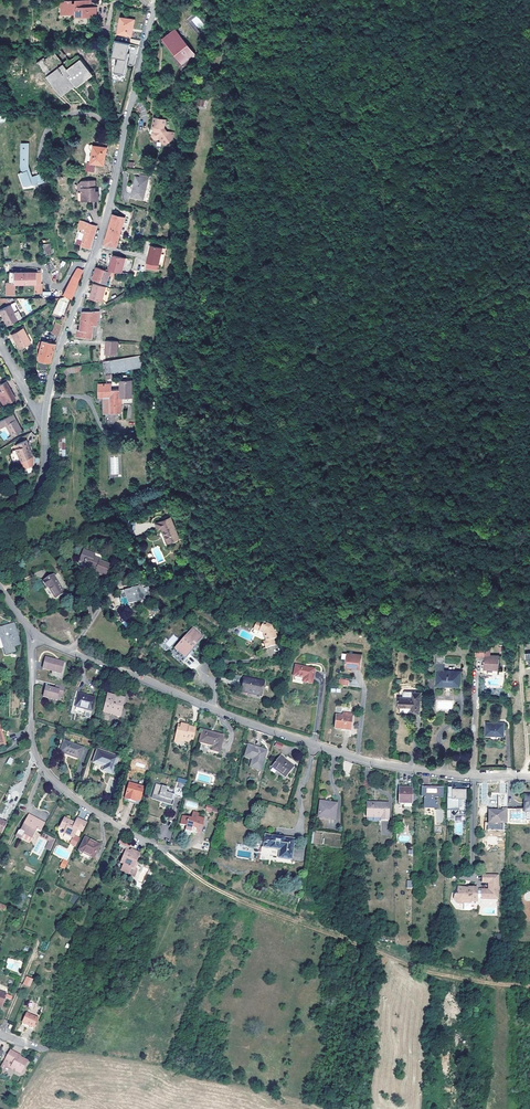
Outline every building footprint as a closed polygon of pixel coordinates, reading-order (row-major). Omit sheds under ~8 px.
[(62,2),(62,7),(66,7),(66,14),(76,14),(76,16),(90,16),(90,0),(76,0),(76,3),(73,3),(73,0),(66,0),(66,2),(62,2)] [(122,17),(119,33),(132,35),(135,19),(122,17)] [(165,40),(186,67),(191,63),(188,59),(195,54),(176,31),(165,40)] [(183,69),(186,67),(165,40),(162,42),(183,69)] [(64,63),(71,58),(77,53),(77,51),(76,50),(75,50),(74,50),(73,51),(69,47),(69,46),(61,47),(57,50),(54,52),(42,62),(51,74),(52,72),(64,63)] [(40,60),(42,62),(54,52),(53,50),(40,60)] [(92,50),(81,59),(83,61),(92,72),(101,65),(100,50),(92,50)] [(71,58),(64,63),(65,65),(68,69),(75,64),(71,58)] [(70,71),(83,61),(81,59),(75,64),(68,69),(70,71)] [(38,62),(63,95),(66,94),(64,92),(51,75),(53,74),(52,72),(51,74),(42,62),(40,60),(38,62)] [(65,65),(65,66),(53,74),(51,75),(64,92),(76,84),(77,85),(92,73),(92,72),(83,61),(70,71),(68,69),(65,65)] [(53,74),(65,66),(65,65),(64,63),(52,72),(53,74)] [(93,74),(92,73),(77,85),(78,87),(93,74)] [(66,94),(77,85),(76,84),(64,92),(66,94)] [(154,126),(154,128),(153,128),(154,130),(152,131),(151,135),(154,139),(156,139),(158,138),(162,144),(165,144),(169,142),(168,141),(172,138),(173,132),(166,130),(164,127),(165,119),(154,116),(152,125),(154,126)] [(30,143),(22,142),(22,167),(23,171),(21,172),(21,173),(25,185),(28,185),(29,189),(35,188),(35,184),(41,182),(41,183),(45,182),(42,173),(33,176),(29,165),(30,143)] [(88,162),(87,170),(95,172),(97,163),(105,165),(107,147),(91,144),(91,147),(93,151),(91,163),(88,162)] [(25,190),(29,189),(28,185),(25,185),(21,173),(19,173),(25,190)] [(137,177),(132,197),(144,199),(149,179),(137,177)] [(96,181),(82,182),(80,185),(80,189),(84,193),(84,201),(100,201),(99,191),(96,191),(96,188),(97,187),(96,181)] [(108,234),(105,245),(117,247),(125,218),(113,214),(108,234)] [(98,226),(85,221),(83,232),(86,233),(82,245),(92,248),(98,226)] [(51,243),(43,244),(44,255),(52,254),(51,243)] [(152,246),(147,262),(158,266),(163,249),(152,246)] [(113,264),(111,270),(112,271),(116,272),(123,273),(127,259),(111,255),(109,263),(110,263),(113,264)] [(76,289),(84,269),(78,267),(74,276),(73,276),(63,296),(67,297),(72,299),(76,289)] [(114,277),(116,272),(112,271),(111,272),(98,267),(96,272),(93,279),(109,285),(113,276),(114,277)] [(7,283),(8,294),(16,294),(16,283),(35,283),(36,292),(42,292),(42,283),(41,283),(41,272),(10,272),(10,283),(7,283)] [(107,287),(95,284),(94,289),(95,290),(93,299),(101,301),(103,300),(107,287)] [(62,318),(69,302),(59,298),(52,314),(62,318)] [(0,310),(0,311),(8,325),(23,317),(19,309),(14,312),(10,304),(0,310)] [(78,337),(93,339),(94,326),(98,326),(99,311),(83,312),(81,329),(78,330),(78,337)] [(58,335),(62,324),(57,322),(53,333),(58,335)] [(24,327),(12,333),(21,348),(32,341),(24,327)] [(53,350),(55,343),(42,340),(38,354),(38,359),(39,359),(39,368),(48,370),(50,362),(53,350)] [(119,341),(107,340),(106,354),(118,354),(119,341)] [(157,353),(150,354),(151,363),(159,362),(157,353)] [(142,356),(105,361),(107,373),(143,367),(142,356)] [(104,397),(105,413),(122,413),(122,409),(123,409),(123,404),(121,404),(121,390),(112,390),(112,384),(100,384),(100,397),(104,397)] [(0,391),(0,398),(1,399),(3,400),(5,405),(14,400),(13,398),(14,397),(9,388),(6,387),(0,391)] [(0,421),(0,428),(6,425),(12,436),(22,431),(12,414),(0,421)] [(0,434),(0,435),(4,440),(8,437),(4,431),(0,434)] [(56,437),(57,462),(65,462),(65,437),(56,437)] [(18,448),(16,449),(21,462),(33,456),(31,451),(30,451),(25,441),(16,445),(18,448)] [(33,456),(21,462),(24,468),(31,465),(33,456)] [(156,523),(159,530),(162,529),(168,543),(179,539),(171,518),(156,523)] [(95,573),(109,577),(112,565),(100,561),(101,559),(93,557),(94,554),(83,550),(81,559),(86,560),(85,563),(84,567),(96,571),(95,573)] [(48,587),(55,599),(65,593),(54,575),(43,582),(47,588),(48,587)] [(123,602),(125,610),(134,607),(133,604),(151,599),(148,587),(143,589),(143,586),(120,593),(121,596),(116,598),(117,604),(123,602)] [(265,641),(267,648),(277,645),(275,639),(278,638),(277,632),(276,633),(274,626),(270,623),(270,622),(265,620),(264,623),(260,620),(256,627),(265,632),(268,641),(265,641)] [(0,629),(7,654),(15,651),(14,647),(21,644),(18,637),(16,637),(12,625),(0,629)] [(176,656),(185,663),(197,649),(194,647),(191,644),(193,642),(196,644),(203,637),(193,628),(175,649),(179,653),(176,656)] [(165,643),(169,647),(178,639),(174,634),(165,643)] [(348,653),(347,666),(353,667),(353,665),(356,666),(356,667),(362,668),(363,654),(348,653)] [(484,655),(484,674),(492,674),(493,669),(499,669),(499,655),(484,655)] [(63,662),(46,658),(43,669),(61,673),(63,662)] [(304,682),(312,683),(315,670),(297,666),(295,676),(305,678),(304,682)] [(437,672),(437,685),(443,686),(443,687),(453,687),(453,686),(460,686),(460,673),(454,673),(454,672),(443,671),(443,672),(437,672)] [(247,690),(246,693),(262,696),(265,682),(244,678),(242,689),(247,690)] [(63,696),(65,687),(59,685),(58,690),(55,689),(45,687),(43,697),(57,701),(58,697),(58,695),(63,696)] [(412,712),(419,713),(420,693),(413,693),(412,692),(404,691),(403,693),(403,698),(398,697),(397,706),(412,707),(412,712)] [(96,698),(79,694),(75,707),(92,711),(96,698)] [(120,717),(124,698),(108,694),(105,710),(114,713),(114,715),(120,717)] [(437,701),(437,709),(453,709),(453,701),(437,701)] [(336,716),(335,729),(350,731),(351,717),(343,716),(336,716)] [(486,723),(486,735),(504,735),(504,723),(486,723)] [(190,740),(194,741),(197,729),(189,727),(189,726),(181,724),(180,729),(178,728),(175,739),(189,743),(190,740)] [(224,736),(202,730),(199,743),(214,746),(212,751),(219,753),(224,736)] [(83,748),(64,741),(60,752),(79,759),(83,748)] [(267,751),(249,745),(245,757),(253,759),(250,768),(261,771),(267,751)] [(118,757),(98,750),(94,763),(104,766),(103,771),(112,774),(118,757)] [(294,767),(280,756),(272,767),(286,778),(294,767)] [(141,800),(144,787),(134,784),(133,789),(127,788),(126,794),(130,795),(128,800),(136,802),(137,799),(141,800)] [(153,797),(162,800),(162,802),(172,805),(175,796),(166,793),(167,788),(157,785),(153,797)] [(434,800),(434,797),(442,797),(442,789),(435,788),(435,787),(432,787),(432,791),(421,791),(421,796),(423,796),(423,807),(437,808),(437,800),(434,800)] [(412,804),(412,788),(399,788),(399,804),(412,804)] [(466,807),(466,790),(451,790),(451,806),(466,807)] [(529,820),(529,795),(525,795),(524,810),(507,809),(507,824),(527,825),(527,820),(529,820)] [(336,803),(320,801),(317,817),(334,819),(336,803)] [(388,820),(388,802),(367,802),(367,817),(380,818),(380,820),(388,820)] [(488,823),(507,824),(507,809),(502,808),(502,811),(489,810),(488,823)] [(447,820),(464,820),(464,815),(452,816),(452,811),(457,811),(457,809),(447,809),(447,820)] [(41,832),(46,823),(37,819),(36,820),(28,815),(20,830),(19,829),(15,836),(21,839),(22,839),(28,843),(30,842),(32,838),(33,839),(37,830),(41,832)] [(201,830),(204,819),(198,817),(189,815),(189,818),(182,816),(180,824),(186,826),(185,830),(191,832),(196,833),(196,832),(200,833),(201,830)] [(71,821),(65,818),(60,828),(65,831),(63,834),(73,839),(77,830),(83,833),(87,824),(77,819),(75,824),(71,822),(71,821)] [(454,822),(454,834),(463,834),(462,822),(454,822)] [(50,851),(55,840),(46,835),(44,839),(50,841),(46,849),(50,851)] [(278,850),(280,837),(266,835),(263,848),(278,850)] [(71,845),(76,847),(79,840),(74,837),(71,845)] [(294,839),(280,837),(278,850),(280,850),(279,859),(291,860),(294,839)] [(100,845),(86,838),(79,851),(94,859),(100,845)] [(129,848),(131,844),(122,840),(120,844),(129,848)] [(133,884),(136,885),(142,872),(138,870),(140,866),(135,864),(140,853),(131,850),(130,852),(126,850),(121,863),(124,865),(122,870),(121,871),(134,877),(132,881),(133,881),(134,883),(133,884)] [(59,866),(64,869),(68,861),(63,859),(59,866)] [(136,885),(135,887),(141,889),(149,869),(144,866),(142,872),(136,885)] [(145,880),(145,879),(146,879),(147,875),(150,869),(149,869),(141,889),(145,880)] [(497,876),(488,875),(487,883),(487,892),(474,891),(474,888),(466,888),(465,891),(461,891),(461,889),(455,888),(455,895),(453,897),(453,901),(456,904),(462,905),(463,903),(469,903),(469,902),(475,902),(475,898),(480,898),(480,899),(497,900),(497,891),(498,890),(498,888),(497,887),(497,876)] [(487,883),(488,875),(480,875),(479,883),(487,883)] [(7,958),(6,968),(12,969),(14,959),(7,958)] [(26,976),(23,984),(30,987),(33,979),(26,976)] [(34,1029),(38,1019),(27,1014),(22,1024),(34,1029)] [(17,1054),(10,1050),(3,1062),(7,1065),(15,1069),(14,1071),(20,1074),(27,1061),(20,1057),(17,1055),(17,1054)]
